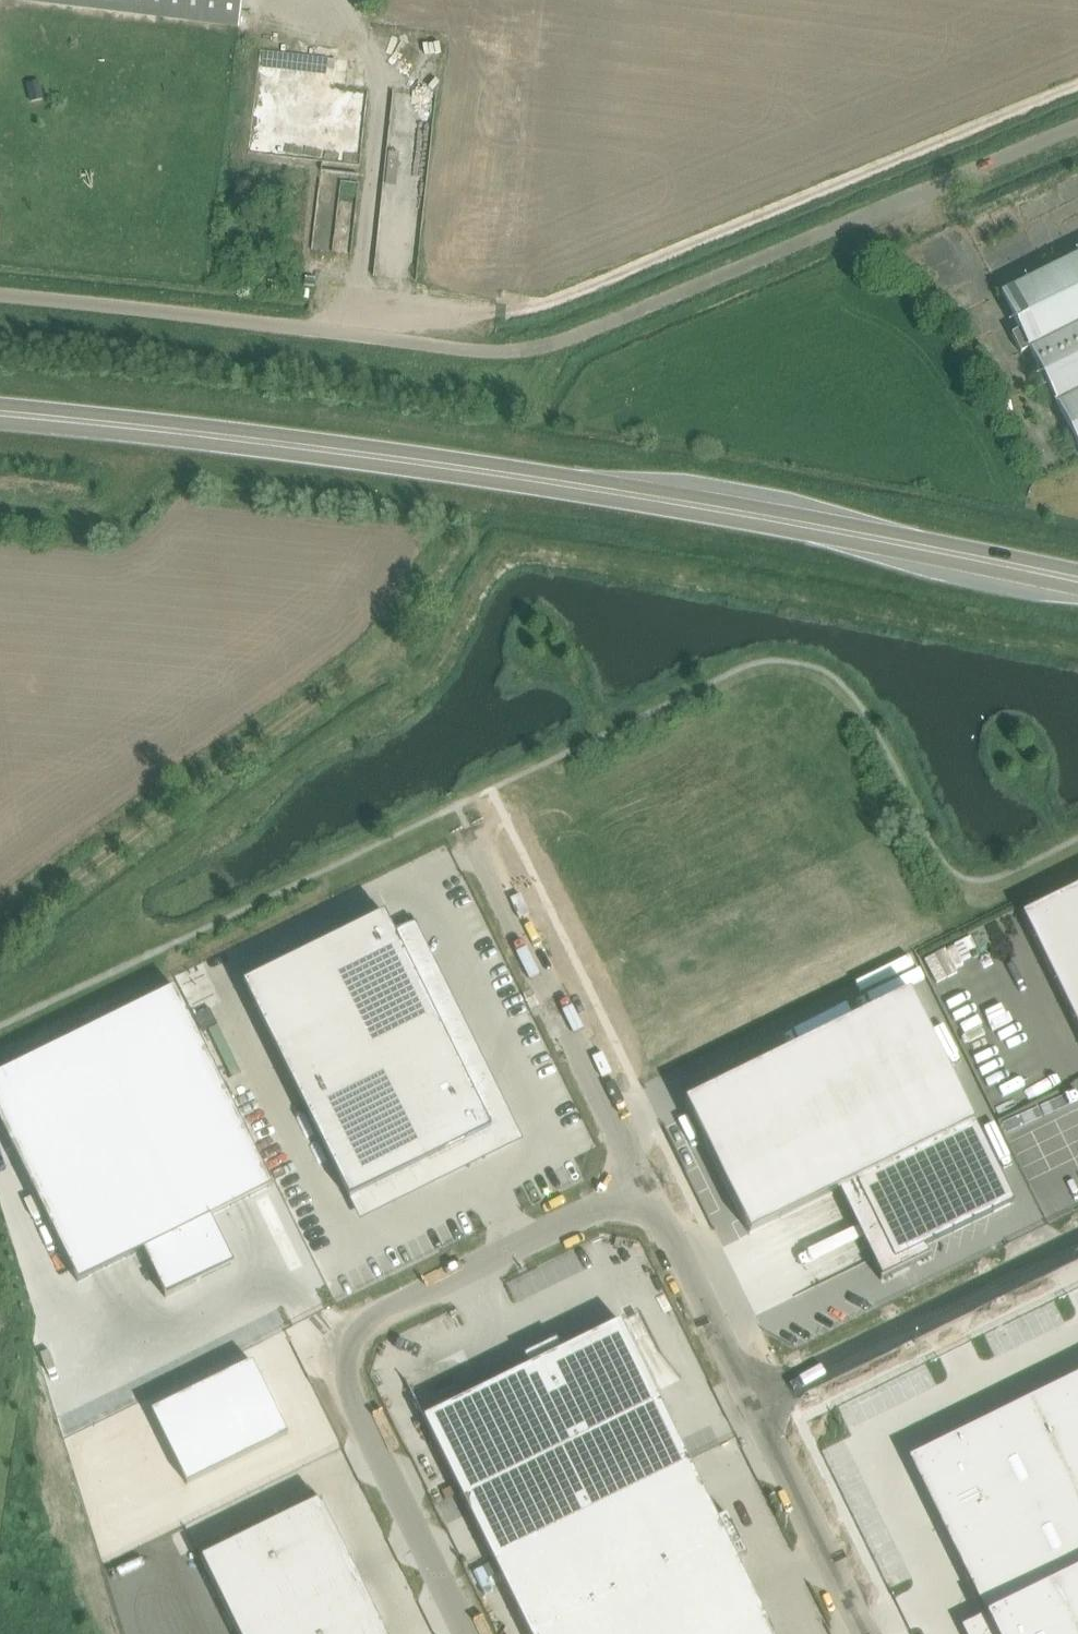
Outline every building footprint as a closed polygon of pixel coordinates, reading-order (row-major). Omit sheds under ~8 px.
[(239,23),(242,0),(49,0),(239,23)] [(39,87),(26,90),(29,103),(42,99),(39,87)] [(1001,292),(1020,329),(1011,333),(1021,352),(1029,348),(1077,446),(1077,254),(1001,292)] [(306,276),(305,285),(314,286),(315,277),(306,276)] [(1022,913),(1077,1027),(1077,885),(1022,913)] [(384,912),(243,981),(349,1198),(424,1162),(432,1179),(517,1137),(475,1051),(457,1060),(384,912)] [(0,1065),(0,1125),(73,1275),(137,1243),(160,1291),(225,1259),(202,1212),(267,1181),(170,982),(0,1065)] [(909,990),(685,1100),(735,1201),(750,1232),(837,1190),(838,1191),(839,1190),(857,1182),(889,1250),(872,1258),(882,1277),(880,1278),(881,1280),(932,1255),(931,1253),(929,1254),(925,1246),(1013,1202),(959,1091),(909,990)] [(517,1280),(525,1296),(557,1279),(548,1263),(517,1280)] [(841,1307),(818,1319),(824,1329),(846,1317),(841,1307)] [(423,1417),(530,1633),(774,1633),(737,1558),(747,1554),(727,1513),(717,1518),(620,1320),(561,1349),(556,1339),(524,1355),(529,1365),(423,1417)] [(288,1434),(252,1361),(152,1410),(164,1435),(188,1484),(257,1449),(288,1434)] [(914,1459),(944,1520),(940,1522),(985,1613),(1077,1567),(1077,1373),(949,1436),(952,1440),(914,1459)] [(201,1557),(239,1633),(388,1633),(320,1498),(201,1557)] [(493,1560),(484,1565),(490,1577),(499,1572),(493,1560)] [(985,1613),(995,1633),(1077,1633),(1077,1567),(985,1613)]
